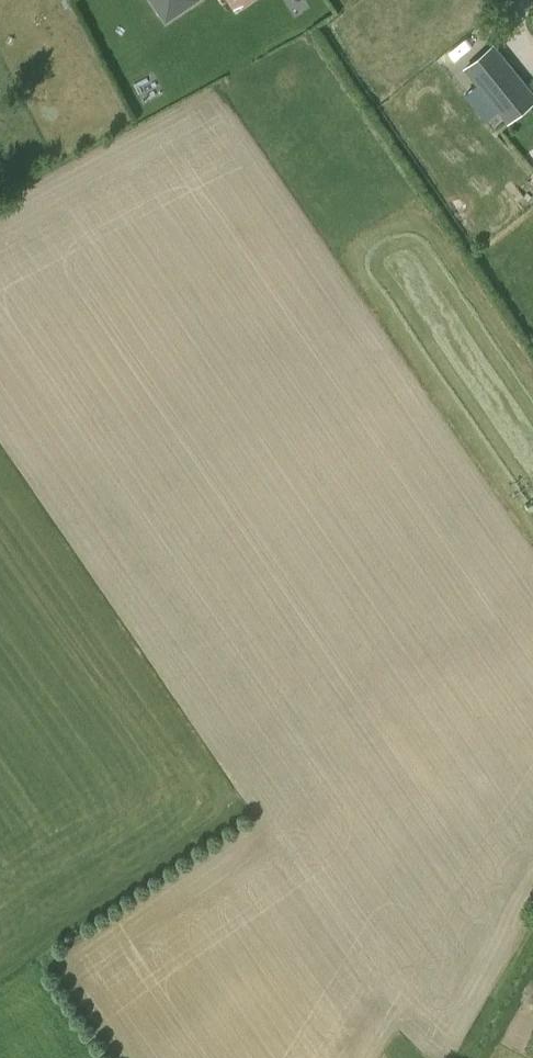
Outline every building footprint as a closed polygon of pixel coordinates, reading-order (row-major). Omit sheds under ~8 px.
[(156,8),(168,0),(150,0),(156,8)] [(475,81),(505,57),(494,43),(464,68),(475,81)]
